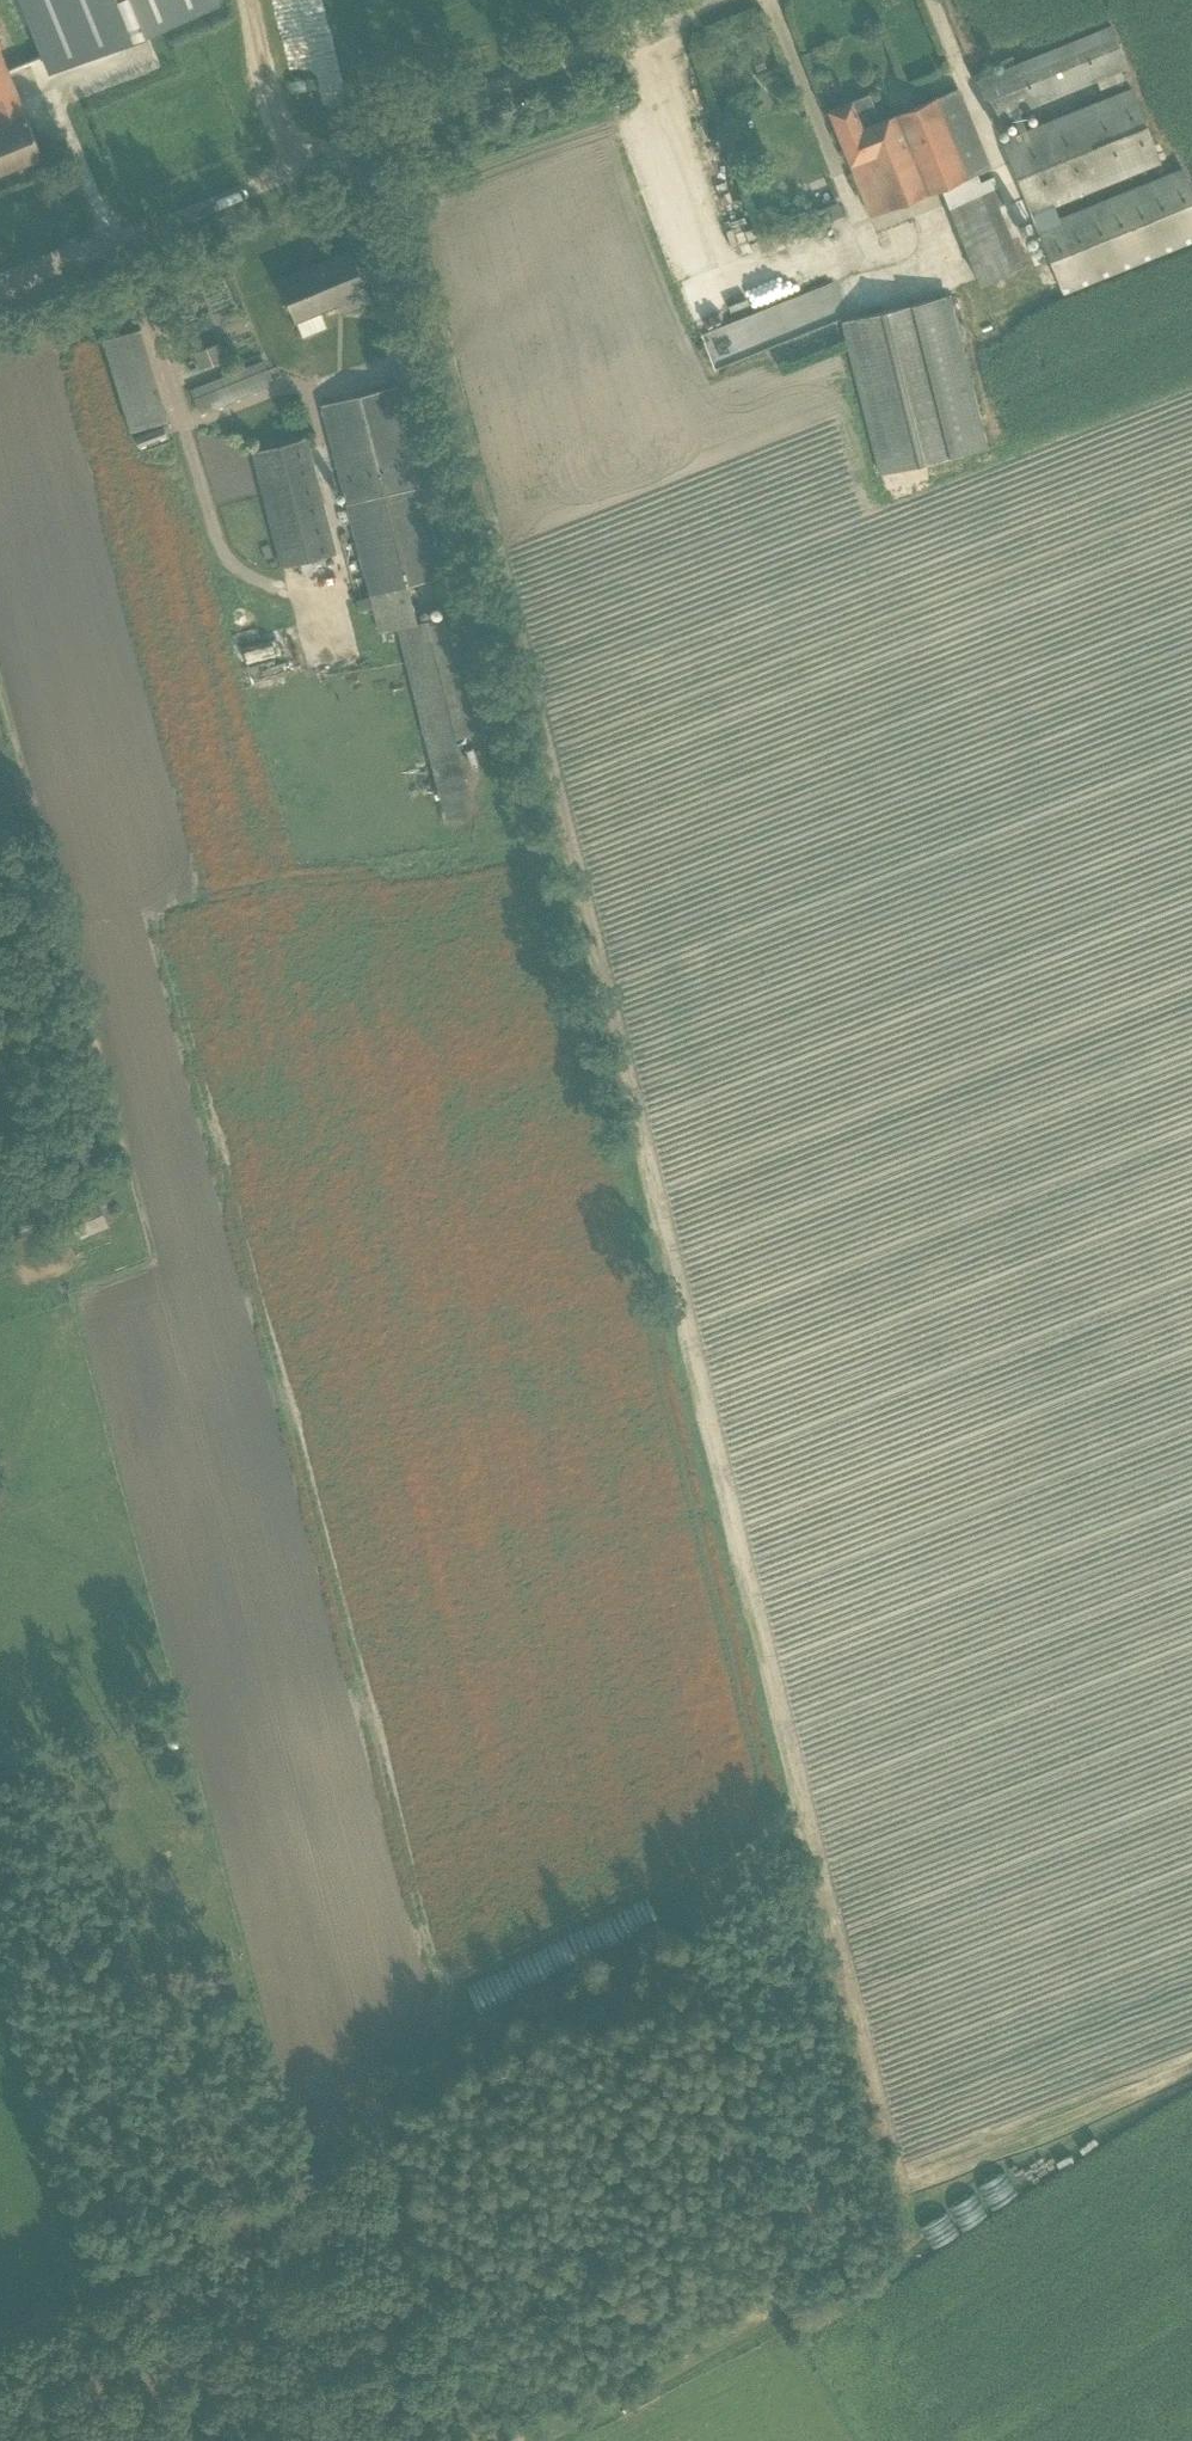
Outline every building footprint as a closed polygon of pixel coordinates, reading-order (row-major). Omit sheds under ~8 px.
[(3,61),(76,38),(62,0),(0,0),(0,59),(3,61)] [(138,70),(223,31),(209,0),(207,0),(124,38),(138,70)] [(1026,101),(1030,115),(1140,77),(1123,28),(1002,69),(1014,105),(1026,101)] [(35,170),(0,78),(0,181),(35,170)] [(1144,89),(1038,127),(1036,120),(1007,130),(1038,215),(1172,167),(1144,89)] [(842,102),(809,110),(831,168),(838,163),(859,222),(939,192),(899,108),(853,126),(842,102)] [(1049,219),(1071,292),(1191,255),(1191,175),(1049,219)] [(822,212),(829,228),(853,217),(845,202),(822,212)] [(261,294),(292,334),(364,309),(345,262),(261,294)] [(703,324),(734,311),(720,278),(689,291),(703,324)] [(719,371),(790,347),(787,338),(839,319),(829,289),(775,308),(776,310),(706,335),(719,371)] [(884,476),(995,454),(963,299),(853,321),(884,476)] [(209,414),(279,387),(269,362),(199,389),(209,414)] [(393,391),(314,407),(374,629),(387,627),(424,621),(413,590),(441,585),(393,391)] [(309,437),(242,449),(270,567),(335,554),(309,437)] [(424,621),(387,627),(429,796),(476,789),(464,740),(482,732),(452,616),(424,621)] [(298,680),(295,639),(254,643),(258,683),(298,680)]
